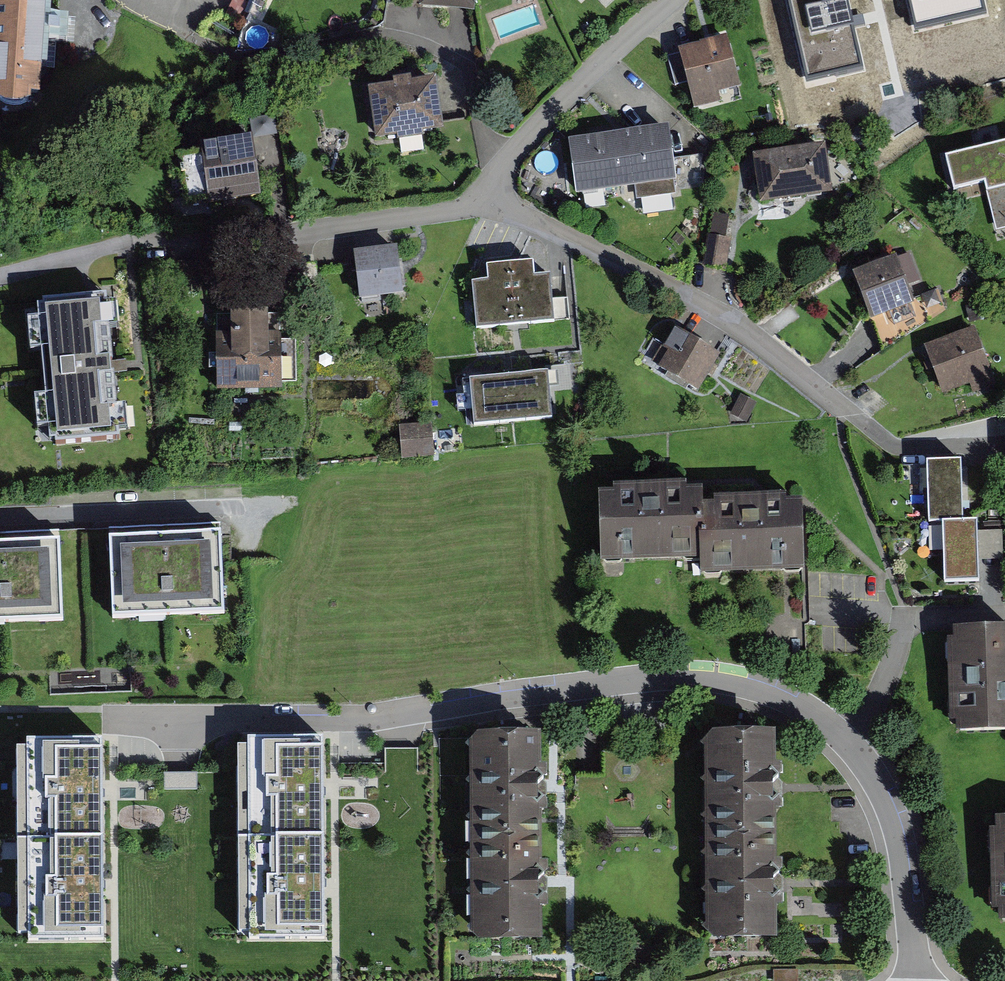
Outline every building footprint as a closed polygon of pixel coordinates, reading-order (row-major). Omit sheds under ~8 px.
[(70,0),(3,0),(0,42),(0,109),(62,113),(70,0)] [(455,13),(492,5),(491,0),(452,0),(455,13)] [(809,80),(861,68),(844,0),(790,0),(809,80)] [(999,0),(920,0),(930,29),(1001,5),(999,0)] [(736,36),(670,56),(678,83),(694,78),(701,102),(751,87),(736,36)] [(434,77),(367,88),(375,138),(442,127),(434,77)] [(686,131),(573,145),(579,195),(692,182),(686,131)] [(254,138),(203,144),(210,199),(261,193),(254,138)] [(839,145),(763,157),(771,206),(847,194),(839,145)] [(957,165),(964,189),(990,181),(993,194),(1004,190),(1004,151),(957,165)] [(728,264),(739,217),(717,212),(706,259),(728,264)] [(420,249),(359,254),(363,303),(424,298),(420,249)] [(911,261),(860,278),(877,328),(928,310),(911,261)] [(475,267),(474,312),(537,313),(537,267),(475,267)] [(109,300),(40,305),(50,443),(119,438),(114,368),(109,300)] [(297,315),(224,312),(220,393),(293,397),(297,315)] [(982,328),(930,350),(953,404),(1004,382),(982,328)] [(729,365),(675,332),(654,367),(707,399),(729,365)] [(514,346),(458,345),(457,406),(513,407),(514,346)] [(758,403),(745,396),(734,419),(747,425),(758,403)] [(436,426),(403,427),(404,458),(437,457),(436,426)] [(964,471),(931,471),(932,528),(943,527),(965,527),(964,471)] [(914,500),(927,499),(926,472),(913,473),(914,500)] [(712,489),(607,495),(610,566),(714,561),(713,509),(712,489)] [(803,506),(713,509),(714,561),(715,582),(806,579),(803,506)] [(981,526),(965,527),(943,527),(944,589),(982,588),(981,526)] [(220,537),(110,541),(113,623),(223,619),(220,537)] [(0,546),(0,629),(62,627),(60,544),(0,546)] [(953,631),(954,730),(1004,729),(1004,630),(953,631)] [(773,737),(713,738),(715,836),(773,834),(773,788),(773,737)] [(325,785),(325,738),(247,739),(247,745),(237,745),(238,840),(326,840),(325,785)] [(105,791),(104,740),(27,741),(27,747),(16,747),(18,842),(105,842),(105,791)] [(539,740),(477,741),(477,846),(540,846),(540,788),(539,740)] [(996,819),(999,922),(1004,922),(1004,819),(996,819)] [(775,885),(773,834),(715,836),(717,942),(776,940),(775,885)] [(326,892),(326,840),(238,840),(239,934),(245,934),(246,942),(326,941),(326,892)] [(105,894),(105,842),(18,842),(18,936),(25,936),(25,944),(105,943),(105,894)] [(541,884),(540,846),(477,846),(477,937),(541,937),(541,884)]
